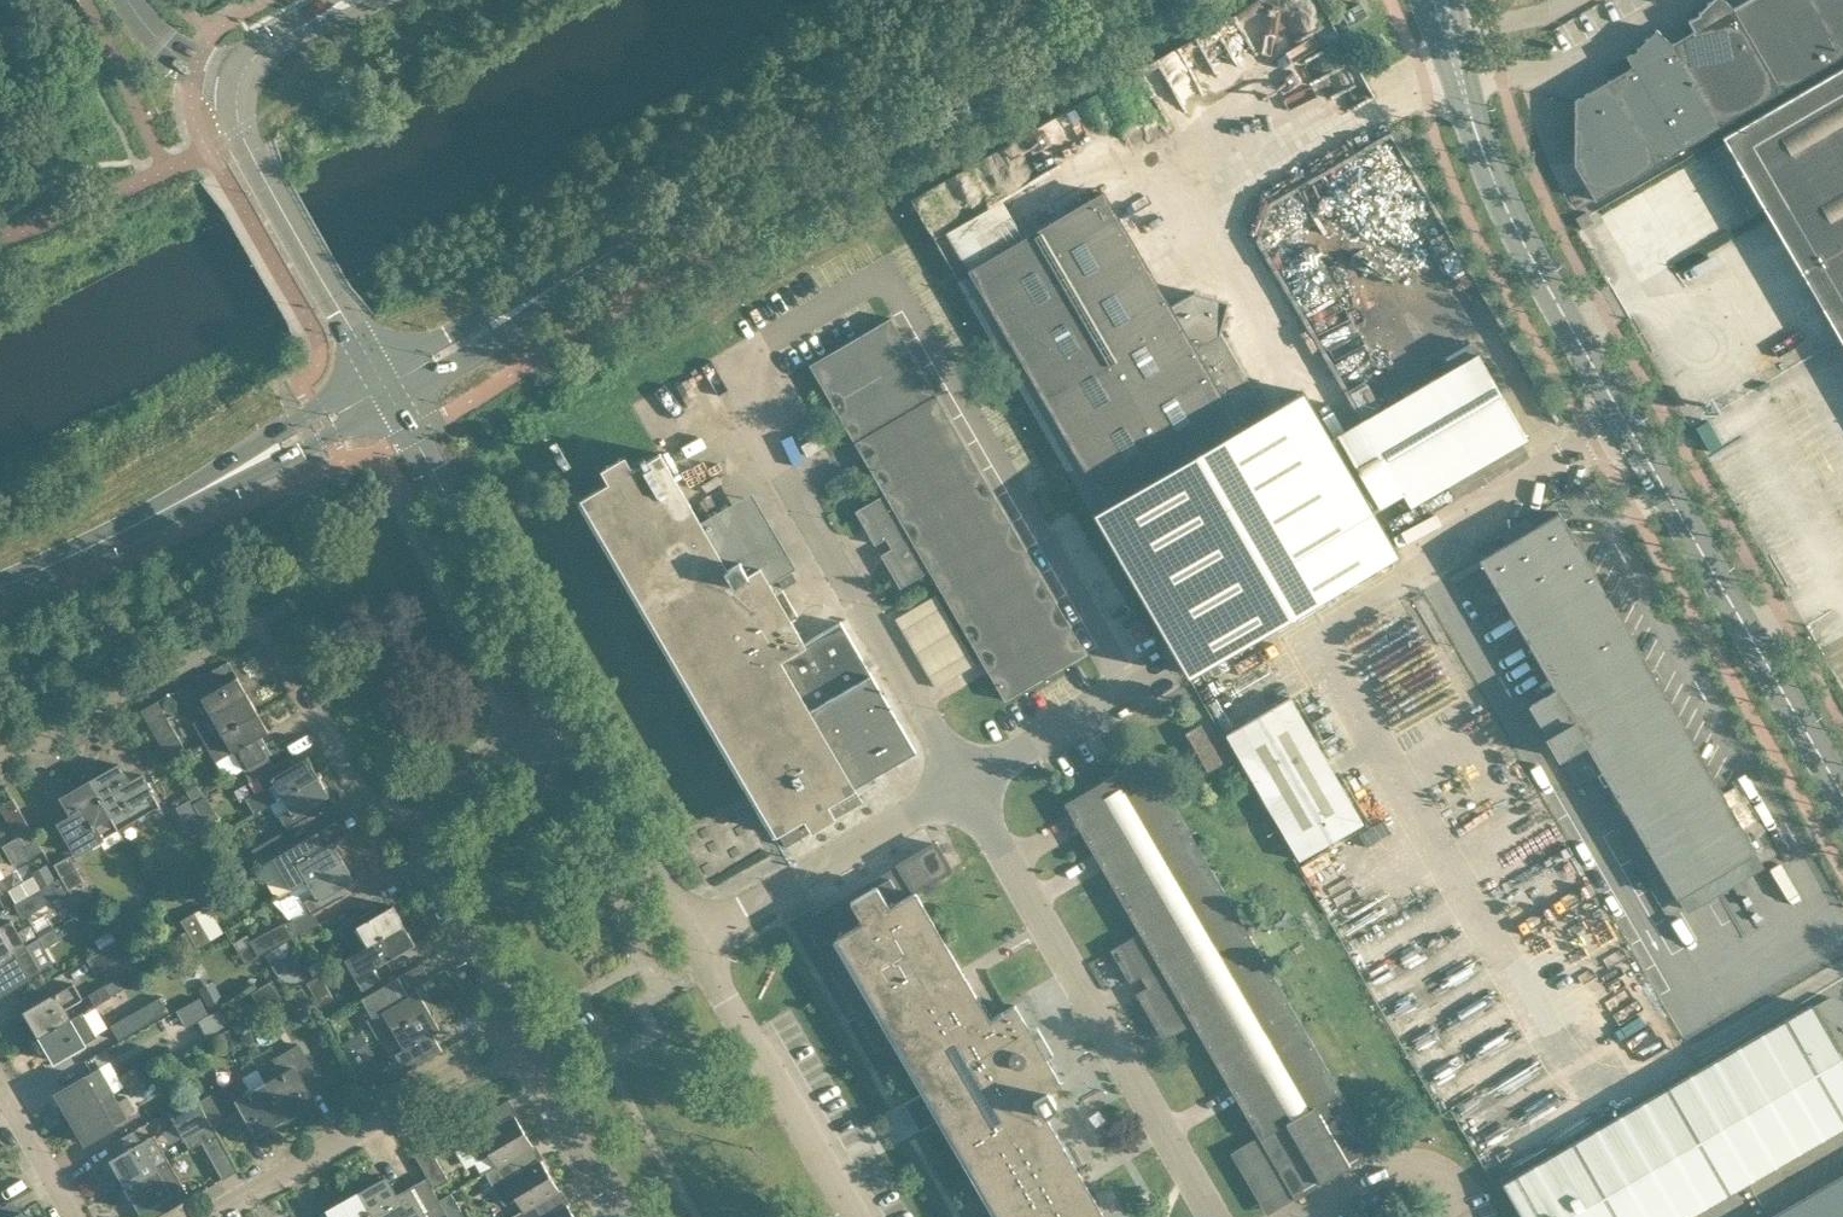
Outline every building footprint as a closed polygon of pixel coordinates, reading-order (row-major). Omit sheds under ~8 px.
[(1719,125),(1781,89),(1732,6),(1727,0),(1711,0),(1698,12),(1699,13),(1688,20),(1694,30),(1672,43),(1719,125)] [(1732,6),(1781,89),(1842,54),(1811,0),(1745,0),(1734,7),(1732,6)] [(1842,54),(1842,0),(1811,0),(1842,54)] [(1368,14),(1361,3),(1343,13),(1350,24),(1368,14)] [(1604,83),(1652,165),(1708,132),(1719,125),(1672,43),(1657,28),(1637,48),(1638,49),(1627,56),(1633,66),(1604,83)] [(1712,147),(1750,211),(1763,204),(1842,342),(1842,66),(1723,136),(1725,139),(1712,147)] [(1596,199),(1652,165),(1604,83),(1575,99),(1575,164),(1596,199)] [(1026,238),(970,271),(972,273),(986,297),(1107,506),(1267,413),(1220,334),(1226,311),(1229,300),(1218,297),(1195,291),(1171,305),(1151,270),(1121,219),(1105,192),(1079,207),(1026,238)] [(1576,218),(1581,225),(1583,228),(1594,222),(1587,211),(1576,218)] [(1086,652),(891,317),(810,364),(886,493),(856,510),(876,544),(905,527),(911,537),(882,554),(901,587),(930,570),(1006,699),(1086,652)] [(1480,351),(1362,420),(1404,492),(1411,505),(1412,504),(1530,437),(1480,351)] [(1107,506),(1097,512),(1190,671),(1396,551),(1389,540),(1303,392),(1267,413),(1107,506)] [(1362,420),(1338,434),(1381,506),(1404,492),(1362,420)] [(727,568),(659,453),(583,498),(786,846),(863,801),(854,786),(916,750),(841,622),(805,644),(790,618),(798,614),(783,587),(775,592),(760,566),(748,574),(740,560),(727,568)] [(1481,558),(1484,565),(1493,579),(1556,690),(1531,704),(1549,736),(1548,736),(1559,757),(1586,742),(1665,874),(1677,895),(1755,850),(1560,512),(1481,558)] [(792,570),(778,578),(783,587),(797,579),(792,570)] [(202,696),(211,712),(222,732),(258,711),(238,675),(202,696)] [(1291,697),(1227,733),(1300,859),(1363,822),(1291,697)] [(222,732),(205,742),(216,761),(227,779),(244,769),(245,768),(268,755),(272,753),(262,735),(269,731),(258,711),(222,732)] [(1201,723),(1186,732),(1208,770),(1223,762),(1201,723)] [(174,726),(158,736),(172,761),(188,751),(174,726)] [(319,775),(307,756),(296,763),(288,755),(282,760),(274,765),(268,755),(245,768),(251,779),(257,776),(265,789),(254,804),(257,810),(273,802),(284,796),(319,775)] [(1146,755),(1065,802),(1141,932),(1111,949),(1131,982),(1147,973),(1160,965),(1166,975),(1153,983),(1137,992),(1164,1040),(1193,1023),(1260,1136),(1295,1198),(1376,1151),(1266,962),(1251,935),(1146,755)] [(120,764),(92,780),(118,826),(126,828),(132,825),(135,817),(159,803),(147,782),(141,770),(128,777),(120,764)] [(289,806),(279,812),(280,814),(288,828),(314,814),(321,811),(318,801),(330,794),(319,775),(284,796),(289,806)] [(76,850),(118,826),(92,780),(63,796),(70,810),(57,817),(64,829),(76,850)] [(178,805),(177,805),(185,820),(199,812),(191,797),(189,798),(178,805)] [(18,836),(3,845),(9,855),(37,839),(25,819),(12,827),(18,836)] [(262,863),(278,854),(292,846),(283,830),(253,848),(262,863)] [(278,854),(297,886),(308,880),(344,860),(333,840),(324,845),(317,832),(292,846),(278,854)] [(1390,835),(1352,856),(1367,882),(1405,860),(1390,835)] [(37,839),(9,855),(15,865),(43,849),(37,839)] [(791,920),(803,940),(807,937),(830,976),(838,971),(890,1061),(906,1052),(928,1090),(903,1104),(918,1130),(943,1116),(1002,1216),(1105,1216),(1095,1200),(1080,1173),(1043,1110),(1056,1102),(1048,1089),(1060,1082),(1046,1057),(1054,1052),(1038,1025),(1030,1030),(1029,1028),(1016,1005),(990,1019),(928,911),(915,890),(951,869),(936,842),(899,864),(903,870),(872,888),(846,903),(812,923),(805,912),(791,920)] [(54,862),(67,885),(83,877),(70,853),(54,862)] [(343,886),(355,879),(344,860),(308,880),(297,886),(312,914),(339,898),(345,896),(343,886)] [(47,863),(32,872),(40,887),(56,878),(47,863)] [(60,876),(15,902),(23,916),(68,890),(60,876)] [(375,907),(340,927),(354,952),(345,957),(346,958),(357,951),(369,944),(405,923),(393,904),(378,913),(375,907)] [(195,911),(181,919),(197,947),(211,939),(195,911)] [(26,944),(12,919),(0,926),(0,959),(26,944)] [(252,939),(254,943),(260,953),(294,935),(286,920),(252,939)] [(357,951),(346,958),(346,959),(363,988),(381,977),(375,966),(380,964),(416,943),(405,923),(369,944),(357,951)] [(61,936),(55,927),(40,936),(46,945),(61,936)] [(122,938),(88,958),(89,961),(95,972),(129,952),(122,938)] [(286,942),(266,953),(277,971),(296,959),(289,947),(286,942)] [(252,943),(238,950),(247,963),(260,956),(259,954),(258,955),(252,943)] [(0,959),(0,993),(21,981),(41,969),(26,944),(15,951),(0,959)] [(329,967),(344,958),(338,948),(324,957),(329,967)] [(318,1000),(331,992),(321,974),(307,982),(318,1000)] [(399,976),(362,997),(372,1015),(368,1018),(379,1037),(394,1029),(429,1008),(435,1005),(421,981),(415,985),(417,989),(409,994),(399,976)] [(96,1003),(123,987),(118,977),(90,993),(96,1003)] [(272,978),(252,990),(263,1007),(282,995),(272,978)] [(26,1010),(41,1035),(71,1018),(65,1008),(83,997),(74,982),(26,1010)] [(303,987),(294,993),(302,1007),(312,1001),(303,987)] [(1842,1126),(1842,999),(1831,996),(1814,1006),(1812,1004),(1501,1185),(1519,1216),(1686,1216),(1842,1126)] [(161,997),(112,1025),(120,1039),(169,1011),(161,997)] [(222,1007),(199,1019),(207,1035),(230,1023),(222,1007)] [(441,1028),(429,1008),(394,1029),(404,1047),(396,1052),(406,1070),(443,1049),(433,1032),(441,1028)] [(71,1018),(41,1035),(55,1060),(76,1048),(98,1035),(91,1023),(83,1011),(71,1018)] [(348,1040),(343,1043),(349,1055),(353,1052),(354,1051),(348,1040)] [(354,1051),(353,1052),(359,1062),(375,1053),(369,1043),(354,1051)] [(288,1119),(301,1111),(303,1106),(314,1100),(300,1074),(312,1066),(300,1044),(275,1058),(280,1068),(276,1070),(274,1070),(263,1076),(266,1082),(288,1119)] [(120,1075),(126,1085),(142,1076),(136,1066),(120,1075)] [(71,1117),(102,1099),(114,1092),(100,1067),(57,1092),(71,1117)] [(126,1085),(131,1094),(147,1085),(142,1076),(126,1085)] [(212,1124),(230,1114),(242,1107),(257,1132),(269,1126),(274,1127),(288,1119),(266,1082),(250,1091),(242,1077),(199,1101),(211,1122),(212,1124)] [(114,1092),(102,1099),(71,1117),(86,1142),(115,1125),(115,1124),(128,1117),(114,1092)] [(167,1111),(189,1148),(197,1143),(191,1133),(211,1122),(199,1101),(195,1095),(167,1111)] [(484,1113),(460,1127),(479,1159),(492,1152),(498,1163),(499,1165),(510,1158),(511,1158),(533,1145),(515,1115),(493,1128),(484,1113)] [(211,1122),(191,1133),(197,1143),(202,1141),(204,1145),(223,1178),(238,1170),(212,1124),(211,1122)] [(112,1159),(126,1183),(156,1166),(169,1159),(155,1134),(112,1159)] [(427,1174),(432,1184),(434,1187),(448,1178),(430,1145),(415,1154),(427,1174)] [(536,1202),(537,1203),(559,1190),(541,1159),(519,1172),(511,1158),(510,1158),(499,1165),(498,1163),(487,1169),(506,1202),(517,1195),(525,1208),(526,1209),(536,1202)] [(156,1216),(191,1197),(169,1159),(156,1166),(126,1183),(141,1209),(149,1204),(156,1216)] [(356,1189),(372,1216),(426,1216),(427,1216),(429,1216),(435,1216),(447,1210),(441,1200),(434,1187),(432,1184),(427,1174),(409,1184),(414,1194),(401,1202),(395,1192),(386,1176),(375,1183),(370,1182),(356,1189)] [(1772,1216),(1842,1216),(1842,1176),(1772,1216)] [(356,1189),(342,1197),(341,1202),(329,1209),(330,1211),(334,1216),(372,1216),(356,1189)] [(453,1191),(440,1198),(441,1200),(447,1210),(451,1216),(464,1209),(453,1191)] [(567,1203),(545,1216),(537,1203),(536,1202),(526,1209),(525,1208),(513,1214),(515,1216),(575,1216),(567,1203)]
